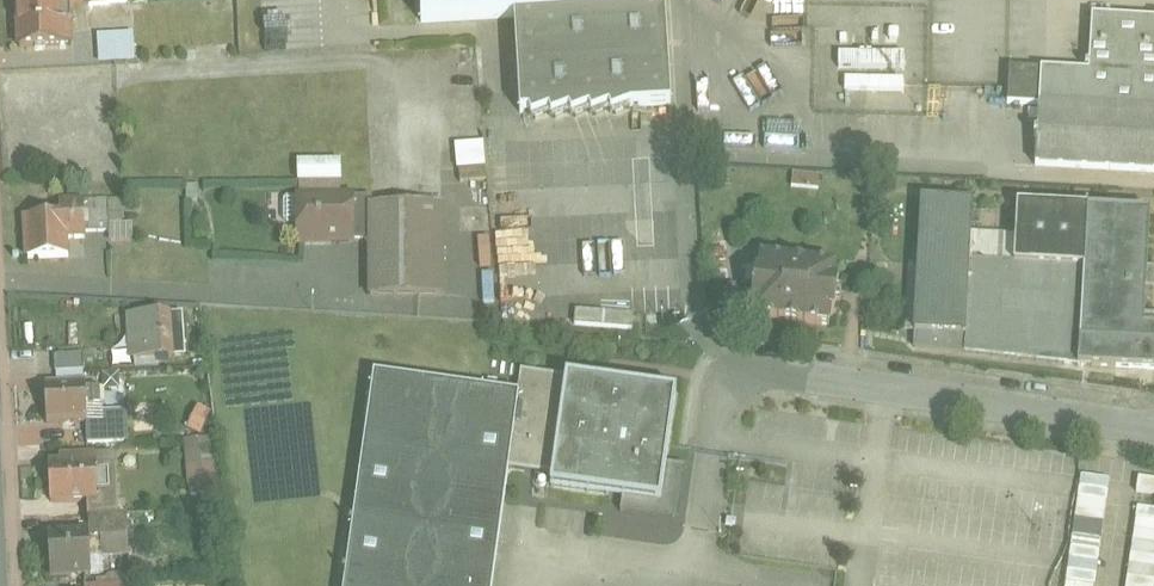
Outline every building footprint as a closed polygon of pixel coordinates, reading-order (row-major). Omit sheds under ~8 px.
[(21,10),(62,7),(72,7),(71,0),(20,0),(21,10)] [(423,23),(516,17),(666,8),(666,0),(421,0),(423,23)] [(129,3),(91,6),(93,43),(111,42),(111,25),(130,24),(129,3)] [(62,7),(21,10),(23,47),(73,45),(72,25),(63,25),(62,7)] [(666,8),(516,17),(522,113),(531,112),(533,118),(551,111),(553,117),(570,110),(573,116),(591,109),(593,114),(610,108),(612,113),(632,106),(672,104),(666,8)] [(1094,17),(1091,66),(1087,66),(1087,70),(1090,70),(1090,75),(1010,70),(1008,106),(1040,108),(1153,115),(1153,20),(1094,17)] [(116,50),(92,52),(93,64),(117,62),(116,50)] [(1040,108),(1038,135),(1035,134),(1035,139),(1038,139),(1036,166),(1153,173),(1153,115),(1040,108)] [(450,144),(452,169),(485,167),(483,141),(450,144)] [(340,184),(340,160),(291,161),(291,184),(340,184)] [(373,197),(300,197),(300,198),(304,198),(304,219),(300,223),(301,239),(304,243),(333,242),(335,240),(372,240),(372,206),(373,206),(373,197)] [(923,199),(915,346),(1079,365),(1080,365),(1153,369),(1153,327),(1145,327),(1148,284),(1153,285),(1153,270),(1148,270),(1152,212),(1118,210),(1118,209),(1019,204),(1017,235),(972,232),(974,201),(971,201),(971,202),(923,199)] [(125,224),(124,200),(61,202),(62,216),(86,215),(87,225),(125,224)] [(373,206),(372,206),(372,240),(372,295),(444,294),(443,206),(373,206)] [(62,216),(28,217),(30,259),(70,257),(69,239),(87,238),(87,225),(86,215),(62,216)] [(837,266),(741,255),(737,282),(755,284),(752,302),(756,302),(754,317),(830,326),(832,311),(836,312),(837,303),(841,303),(843,291),(838,291),(839,282),(836,281),(837,266)] [(634,314),(577,310),(576,324),(633,328),(634,314)] [(172,312),(132,315),(135,359),(175,357),(174,341),(186,340),(184,313),(172,314),(172,312)] [(85,354),(56,356),(57,373),(85,371),(85,354)] [(510,471),(510,470),(554,476),(552,488),(622,498),(621,502),(621,508),(625,508),(671,515),(677,471),(678,466),(679,457),(670,456),(679,392),(567,377),(567,378),(522,372),(519,394),(375,375),(346,585),(494,585),(510,471)] [(87,384),(46,386),(48,424),(88,422),(88,429),(115,428),(115,441),(129,441),(128,410),(102,412),(102,404),(101,388),(87,389),(87,384)] [(115,428),(88,429),(89,444),(115,442),(115,441),(115,428)] [(212,448),(189,452),(193,495),(217,491),(212,448)] [(94,456),(61,458),(61,465),(49,465),(51,503),(88,501),(88,514),(119,513),(117,465),(95,466),(94,456)] [(1110,480),(1081,476),(1066,585),(1095,585),(1110,480)] [(1139,476),(1137,492),(1153,494),(1153,478),(1139,476)] [(1137,507),(1126,585),(1153,585),(1153,509),(1137,507)] [(127,517),(89,519),(90,536),(91,558),(101,558),(103,558),(129,557),(127,517)] [(90,536),(48,538),(50,578),(103,575),(103,558),(101,558),(91,558),(90,536)]
